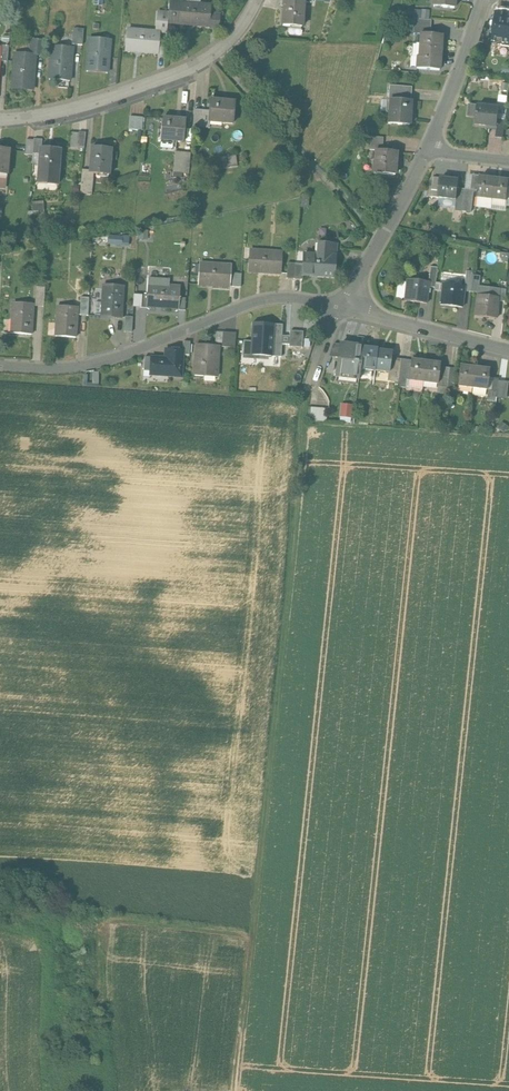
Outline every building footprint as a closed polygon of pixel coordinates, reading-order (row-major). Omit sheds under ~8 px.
[(186,4),(179,3),(177,24),(188,25),(188,23),(197,24),(197,25),(209,26),(210,14),(209,14),(210,7),(211,7),(211,6),(200,5),(200,0),(187,0),(186,4)] [(303,2),(285,0),(283,25),(302,27),(302,17),(302,16),(303,2)] [(434,8),(435,8),(435,7),(443,7),(443,8),(454,9),(455,0),(434,0),(434,8)] [(499,14),(499,13),(498,14),(497,19),(496,20),(495,23),(496,24),(495,34),(503,35),(508,36),(508,15),(507,15),(506,14),(505,14),(499,14)] [(220,15),(210,14),(209,26),(209,29),(219,30),(220,15)] [(431,21),(414,20),(413,34),(420,35),(430,36),(431,21)] [(486,23),(480,42),(487,45),(493,26),(486,23)] [(84,30),(73,29),(72,45),(82,45),(84,30)] [(148,32),(136,31),(136,30),(127,30),(126,50),(136,51),(136,50),(145,51),(145,52),(157,53),(158,41),(157,41),(158,33),(159,33),(159,32),(148,31),(148,32)] [(430,36),(420,35),(419,45),(420,45),(419,59),(418,59),(417,70),(439,72),(441,50),(440,50),(441,38),(442,38),(442,37),(430,36)] [(110,40),(98,39),(98,40),(90,39),(90,38),(89,50),(90,50),(89,60),(88,60),(87,72),(88,72),(88,71),(106,72),(106,74),(107,74),(108,61),(107,61),(108,53),(109,53),(110,40)] [(45,41),(31,40),(30,56),(35,56),(43,57),(45,41)] [(0,46),(0,61),(7,62),(9,46),(0,46)] [(60,48),(51,47),(51,58),(52,58),(51,69),(50,69),(49,80),(50,80),(50,79),(69,81),(69,82),(70,82),(70,72),(70,62),(71,62),(72,49),(60,48)] [(30,56),(23,55),(23,56),(16,56),(16,55),(14,55),(13,67),(15,67),(14,77),(12,77),(12,88),(13,88),(13,86),(32,88),(31,89),(32,90),(33,79),(32,78),(33,70),(34,70),(35,56),(30,56)] [(412,87),(389,86),(388,100),(390,100),(411,102),(412,87)] [(235,101),(212,99),(210,121),(234,122),(234,121),(233,121),(234,112),(235,112),(235,101)] [(411,102),(390,100),(389,123),(398,124),(398,125),(409,125),(411,102)] [(499,109),(470,106),(469,115),(477,116),(476,125),(497,128),(498,120),(499,109)] [(130,128),(146,129),(147,114),(131,114),(130,128)] [(187,120),(163,118),(161,138),(184,140),(185,130),(186,130),(187,120)] [(505,121),(498,120),(497,128),(496,137),(503,138),(505,121)] [(79,132),(72,132),(71,146),(84,147),(86,132),(79,131),(79,132)] [(383,138),(370,137),(369,151),(376,151),(383,151),(383,138)] [(42,139),(34,139),(33,153),(41,153),(41,147),(42,147),(42,139)] [(42,147),(41,147),(41,153),(38,181),(58,183),(61,149),(42,147)] [(112,148),(93,147),(91,170),(91,172),(94,172),(98,172),(98,171),(110,172),(112,148)] [(0,148),(0,173),(7,174),(9,149),(0,148)] [(191,152),(176,151),(174,169),(190,170),(191,152)] [(383,151),(376,151),(374,161),(375,161),(374,174),(395,175),(396,152),(383,151)] [(239,154),(224,155),(225,165),(239,164),(239,154)] [(91,170),(83,169),(81,185),(93,186),(94,172),(91,172),(91,170)] [(459,181),(441,178),(438,198),(442,198),(447,199),(447,197),(456,198),(459,181)] [(495,179),(480,178),(478,198),(492,199),(495,179)] [(508,181),(495,179),(492,199),(507,201),(508,181)] [(34,200),(33,211),(46,211),(47,200),(34,200)] [(380,212),(367,210),(366,218),(379,219),(380,212)] [(336,245),(318,244),(317,256),(304,255),(303,265),(302,276),(334,278),(336,245)] [(282,253),(250,251),(248,272),(280,274),(282,253)] [(6,275),(14,275),(15,263),(6,262),(6,275)] [(295,265),(287,264),(286,280),(294,280),(295,265)] [(219,266),(209,266),(207,265),(200,265),(198,284),(230,287),(231,275),(230,275),(231,267),(220,266),(219,266)] [(303,265),(295,265),(294,280),(302,281),(302,276),(303,265)] [(437,269),(430,268),(428,284),(428,288),(435,289),(437,269)] [(473,273),(466,273),(464,289),(465,289),(464,293),(470,293),(473,273)] [(242,275),(233,274),(232,287),(241,288),(242,275)] [(428,284),(407,281),(404,301),(426,304),(428,288),(428,284)] [(464,289),(443,286),(440,306),(462,308),(464,293),(465,289),(464,289)] [(168,288),(156,288),(156,287),(148,287),(148,297),(147,307),(179,309),(180,299),(180,297),(179,297),(179,288),(168,288)] [(44,289),(37,288),(36,307),(43,307),(44,289)] [(123,289),(103,288),(102,305),(96,304),(95,316),(102,317),(102,318),(122,319),(123,306),(122,306),(123,289)] [(499,299),(477,297),(475,317),(496,319),(498,303),(499,299)] [(89,298),(81,298),(80,316),(88,316),(89,298)] [(33,306),(13,305),(12,321),(13,321),(12,335),(32,336),(32,322),(33,306)] [(77,309),(57,308),(57,325),(57,338),(77,339),(77,326),(76,325),(77,309)] [(132,319),(125,319),(124,333),(131,333),(132,319)] [(283,326),(264,325),(262,344),(260,343),(259,356),(268,357),(268,355),(281,356),(283,326)] [(236,334),(222,333),(221,347),(235,348),(236,334)] [(217,346),(198,345),(197,364),(195,364),(194,377),(203,377),(203,375),(216,376),(217,365),(216,365),(217,346)] [(340,345),(333,345),(329,357),(338,359),(340,345)] [(363,348),(340,345),(338,359),(336,376),(359,379),(360,370),(363,350),(363,348)] [(184,356),(184,351),(183,351),(165,350),(164,358),(151,358),(150,377),(183,379),(184,356)] [(377,352),(363,350),(360,370),(375,372),(377,352)] [(392,354),(377,352),(375,372),(389,374),(392,354)] [(426,363),(411,361),(409,381),(423,382),(426,363)] [(440,365),(426,363),(423,382),(438,384),(440,368),(440,365)] [(475,368),(461,367),(459,387),(472,388),(475,368)] [(450,369),(440,368),(438,384),(437,388),(447,389),(450,369)] [(489,370),(475,368),(472,388),(487,390),(489,370)] [(89,385),(101,382),(99,372),(87,374),(89,385)] [(343,402),(341,416),(354,418),(356,404),(343,402)] [(329,420),(329,407),(311,407),(312,420),(329,420)]
